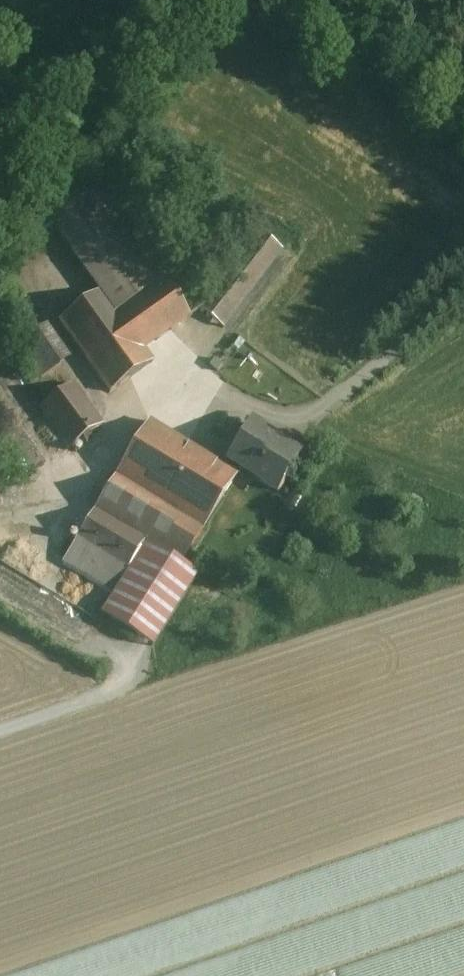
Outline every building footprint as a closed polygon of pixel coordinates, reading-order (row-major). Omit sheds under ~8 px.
[(169,277),(98,177),(44,215),(99,293),(100,292),(116,315),(161,283),(187,318),(199,310),(173,274),(169,277)] [(259,235),(199,311),(219,326),(279,251),(259,235)] [(99,293),(58,322),(108,393),(150,363),(141,351),(187,318),(161,283),(116,315),(100,292),(99,293)] [(34,334),(17,346),(40,379),(57,367),(34,334)] [(70,385),(38,409),(67,449),(100,426),(70,385)] [(222,469),(148,423),(116,476),(165,506),(202,529),(234,476),(222,469)] [(282,447),(248,426),(225,462),(226,463),(238,470),(242,472),(245,466),(255,472),(251,477),(276,493),(289,473),(287,472),(298,455),(282,446),(282,447)] [(238,470),(226,463),(222,469),(234,476),(238,470)] [(116,476),(61,565),(110,595),(142,543),(165,506),(116,476)] [(202,529),(165,506),(142,543),(179,566),(202,529)] [(186,626),(175,618),(168,628),(179,636),(186,626)]
